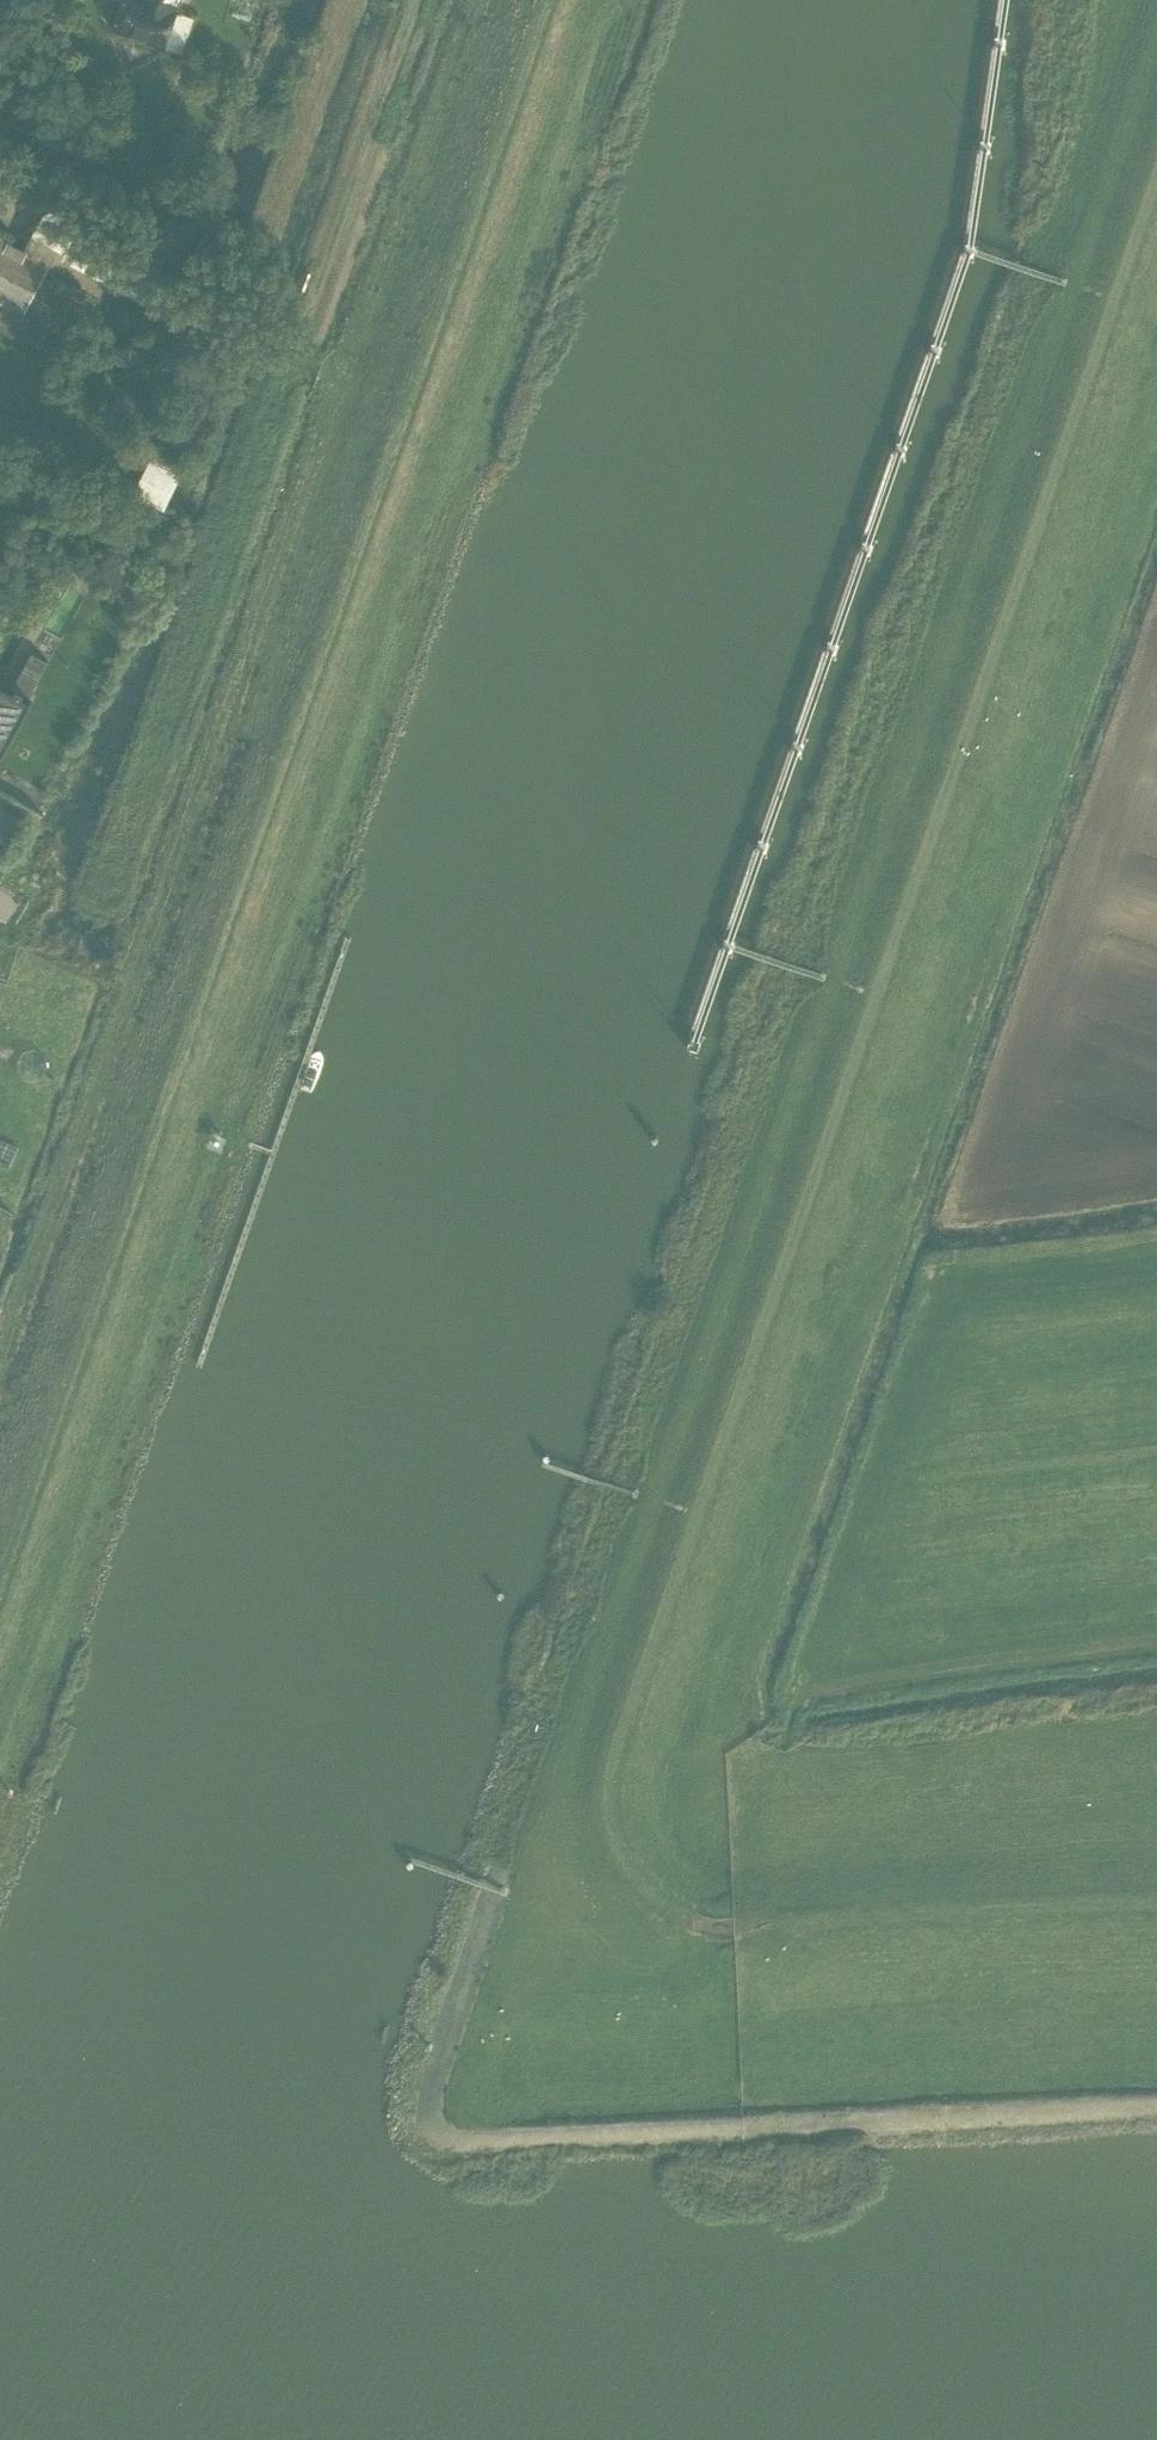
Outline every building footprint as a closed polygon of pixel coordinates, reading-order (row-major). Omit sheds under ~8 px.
[(115,31),(165,48),(178,10),(177,10),(180,0),(126,0),(115,31)] [(176,156),(170,142),(156,149),(162,162),(176,156)] [(83,220),(58,206),(44,232),(69,246),(66,251),(156,300),(170,275),(80,226),(83,220)] [(50,265),(0,238),(0,307),(1,306),(22,318),(15,330),(66,358),(100,297),(62,278),(47,270),(50,265)] [(183,463),(158,450),(136,494),(135,493),(129,506),(154,518),(160,506),(164,508),(180,476),(177,474),(183,463)] [(11,692),(0,686),(0,760),(33,700),(31,700),(30,702),(27,701),(56,649),(39,640),(11,692)]
